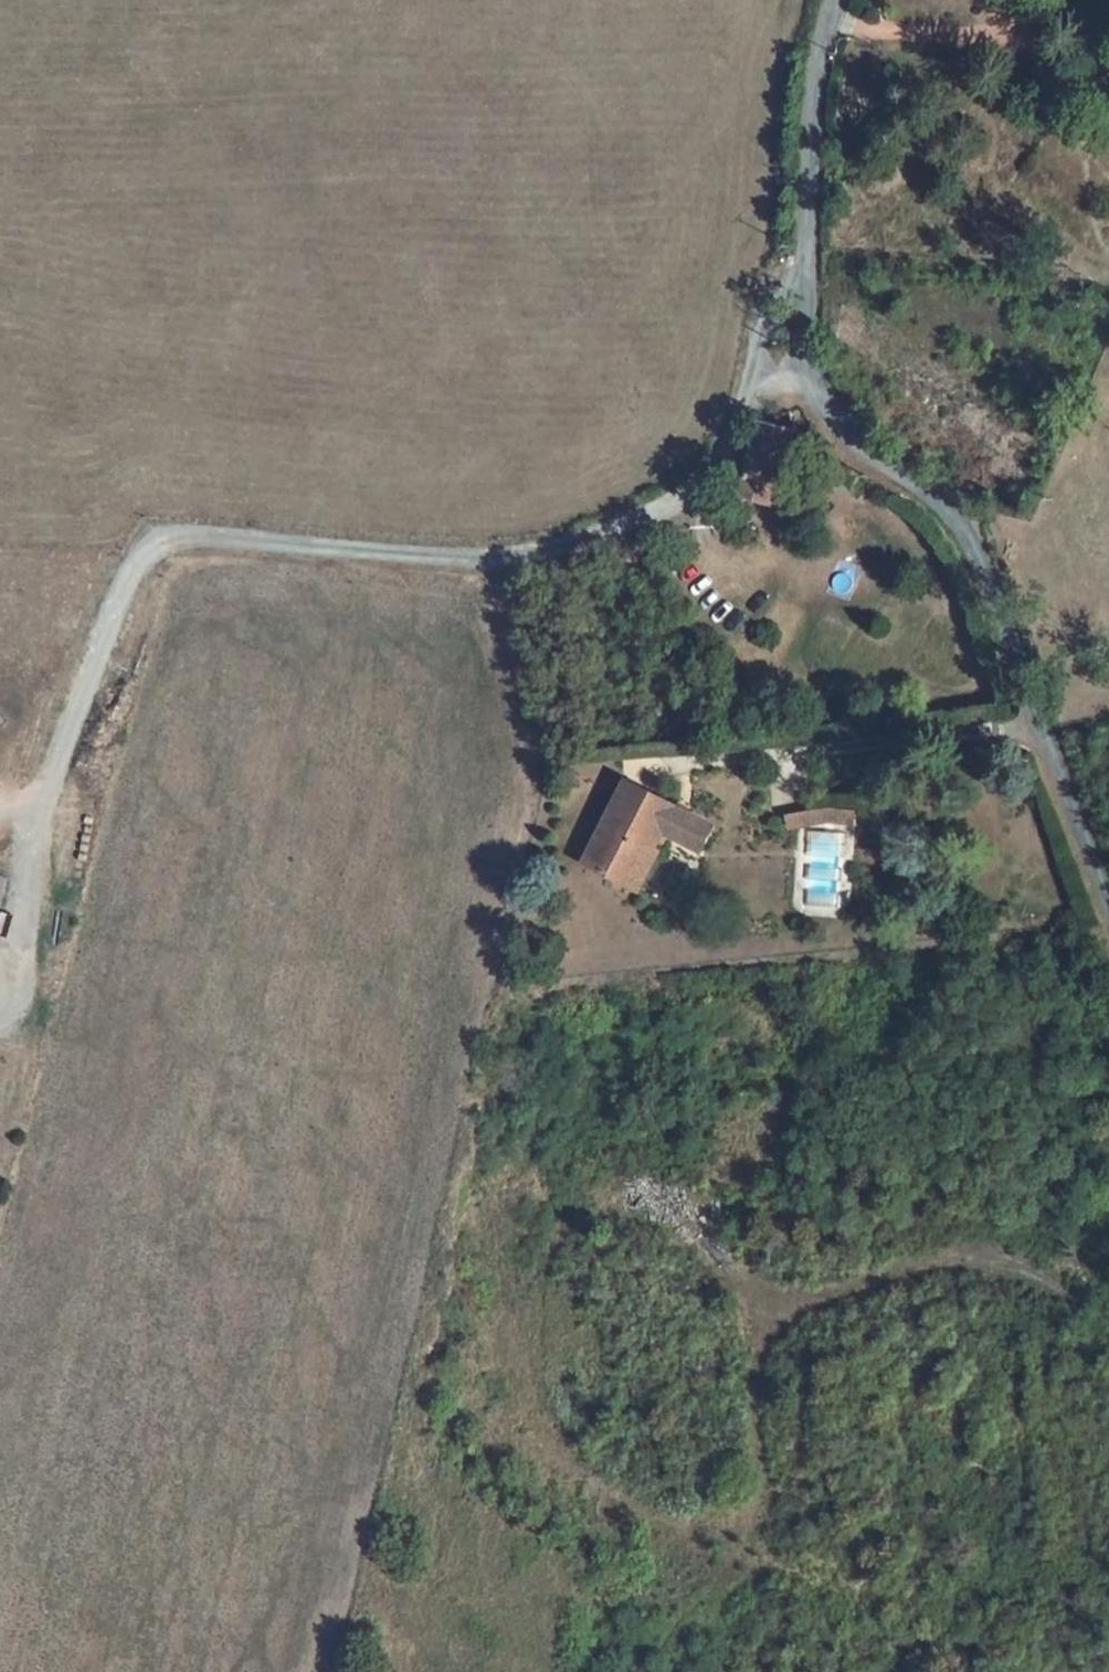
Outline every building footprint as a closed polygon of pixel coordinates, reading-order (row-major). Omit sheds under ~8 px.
[(731,489),(771,501),(793,426),(753,414),(731,489)] [(695,861),(705,865),(713,846),(753,863),(764,837),(673,798),(637,881),(678,899),(695,861)] [(784,823),(850,824),(850,807),(784,807),(784,823)]
